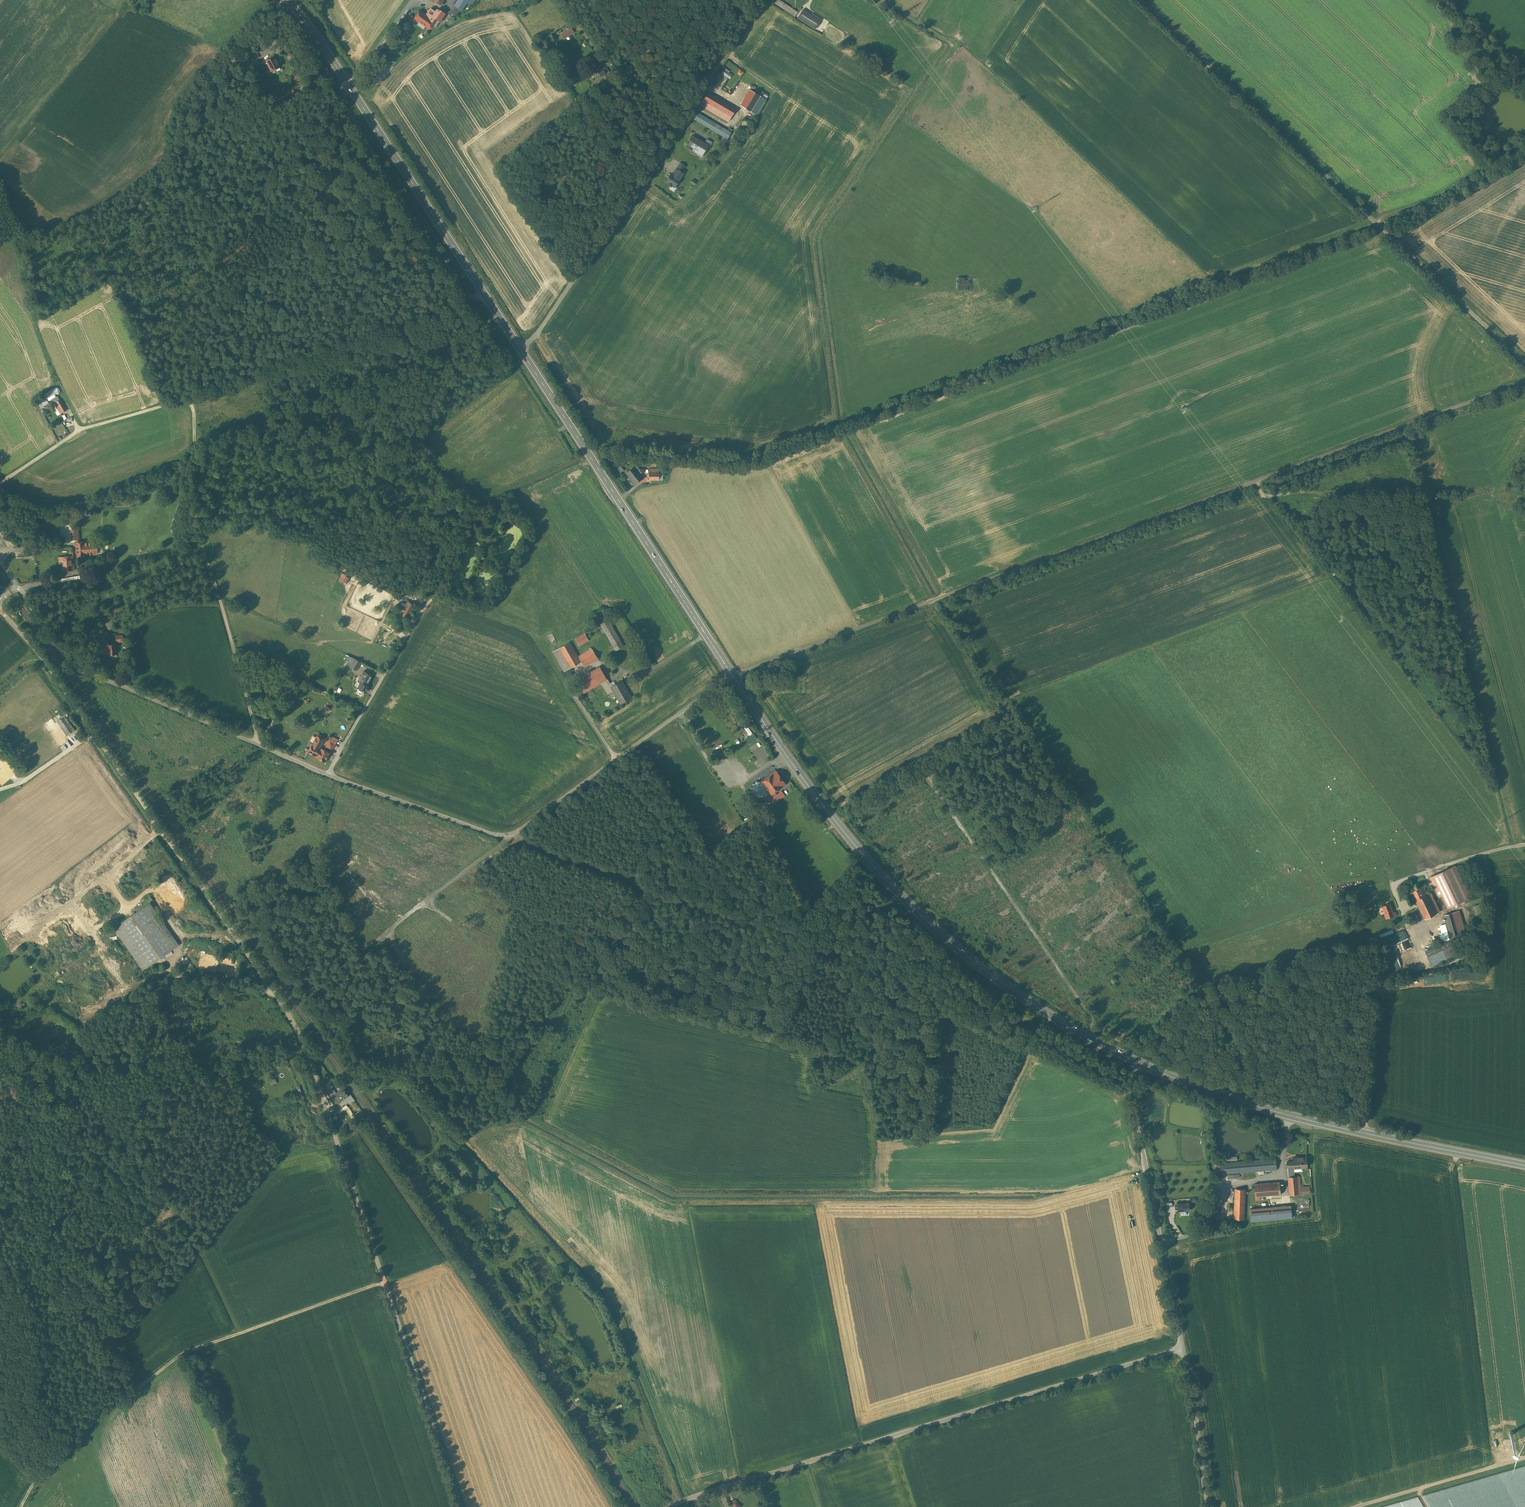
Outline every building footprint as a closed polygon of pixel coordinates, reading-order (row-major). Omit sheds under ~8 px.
[(454,5),(455,6),(461,10),(462,10),(467,3),(471,6),(475,0),(458,0),(454,5)] [(795,16),(798,10),(780,0),(776,0),(774,4),(795,16)] [(454,8),(448,12),(451,17),(452,17),(461,10),(455,6),(454,8)] [(435,11),(431,8),(428,13),(429,14),(427,16),(424,14),(424,13),(420,11),(418,12),(418,14),(415,18),(414,17),(414,18),(429,28),(431,29),(433,26),(432,24),(433,22),(436,24),(436,23),(438,24),(439,21),(440,22),(446,14),(439,9),(438,10),(437,9),(435,11)] [(821,20),(803,9),(797,18),(815,29),(821,20)] [(450,18),(446,22),(448,25),(455,21),(452,17),(451,17),(448,12),(452,18),(451,19),(450,18)] [(571,27),(560,34),(563,39),(574,32),(571,27)] [(275,56),(266,61),(268,65),(271,71),(280,66),(275,56)] [(597,64),(590,69),(596,76),(598,74),(600,76),(604,73),(602,70),(597,64)] [(612,75),(606,67),(602,70),(604,73),(606,75),(606,76),(608,79),(612,75)] [(724,69),(721,73),(729,79),(732,74),(724,69)] [(762,92),(751,86),(740,105),(750,111),(760,95),(762,92)] [(707,92),(700,105),(728,121),(736,109),(707,92)] [(760,95),(750,111),(756,114),(766,99),(760,95)] [(696,112),(692,118),(727,139),(731,132),(696,112)] [(704,143),(693,136),(688,144),(694,148),(693,150),(697,153),(698,152),(702,154),(707,146),(709,147),(712,142),(706,139),(704,143)] [(682,171),(686,166),(680,162),(676,168),(682,171)] [(681,178),(684,173),(682,171),(676,168),(676,167),(672,173),(681,178)] [(671,173),(665,181),(668,183),(668,184),(671,186),(672,185),(674,187),(675,185),(677,184),(677,182),(679,178),(673,174),(671,173)] [(958,277),(957,289),(968,290),(969,281),(966,280),(966,278),(958,277)] [(66,408),(60,400),(56,402),(60,409),(61,408),(62,410),(66,408)] [(620,465),(615,469),(619,474),(624,470),(620,465)] [(643,477),(634,466),(625,473),(634,484),(643,477)] [(659,468),(648,468),(648,480),(659,480),(659,468)] [(86,557),(86,554),(85,543),(84,541),(76,542),(77,558),(86,557)] [(97,542),(85,543),(86,554),(97,554),(97,542)] [(74,570),(73,552),(70,552),(70,556),(63,557),(64,570),(74,570)] [(346,575),(342,573),(338,581),(342,583),(344,582),(347,583),(349,578),(345,576),(346,575)] [(84,575),(67,578),(67,579),(62,580),(62,583),(85,580),(84,575)] [(414,605),(402,599),(398,606),(409,613),(414,605)] [(608,620),(601,624),(616,650),(623,646),(608,620)] [(584,633),(575,639),(579,645),(588,640),(584,633)] [(107,639),(100,640),(101,650),(103,650),(103,652),(108,651),(108,653),(116,653),(116,643),(108,644),(107,639)] [(580,662),(569,642),(553,652),(564,671),(580,662)] [(598,658),(591,648),(578,656),(585,667),(598,658)] [(360,662),(351,657),(346,665),(356,670),(360,662)] [(599,667),(577,680),(584,692),(600,682),(606,679),(599,667)] [(366,685),(367,684),(371,675),(372,676),(372,675),(363,671),(364,671),(358,681),(361,682),(366,685)] [(600,682),(606,693),(613,690),(611,687),(606,679),(600,682)] [(631,697),(621,681),(611,687),(613,690),(620,703),(631,697)] [(366,685),(361,682),(358,687),(359,688),(364,691),(366,692),(368,689),(367,688),(368,686),(368,685),(367,684),(366,685)] [(74,731),(64,716),(58,720),(68,735),(74,731)] [(740,728),(742,733),(747,731),(749,736),(752,735),(748,725),(740,728)] [(314,755),(319,747),(324,739),(317,736),(308,752),(314,755)] [(335,743),(329,739),(325,747),(331,750),(335,743)] [(319,747),(314,755),(325,761),(330,753),(321,748),(319,747)] [(785,784),(776,771),(761,782),(760,781),(758,782),(756,781),(755,783),(752,784),(752,786),(750,788),(752,790),(751,792),(753,793),(753,796),(756,795),(757,797),(759,796),(762,797),(763,795),(765,794),(765,795),(769,800),(774,797),(771,793),(779,787),(779,788),(785,784)] [(1464,900),(1449,868),(1430,877),(1439,896),(1442,895),(1448,908),(1464,900)] [(1440,911),(1431,892),(1427,894),(1423,885),(1410,892),(1412,896),(1413,895),(1424,919),(1440,911)] [(145,897),(149,903),(150,903),(153,900),(149,894),(145,897)] [(179,944),(150,903),(149,903),(114,928),(143,970),(179,944)] [(1390,903),(1381,906),(1386,918),(1397,915),(1395,911),(1393,912),(1390,903)] [(1467,938),(1459,911),(1444,915),(1452,942),(1467,938)] [(1415,913),(1409,916),(1413,924),(1419,921),(1415,913)] [(1390,946),(1386,937),(1381,939),(1385,948),(1390,946)] [(1448,941),(1425,951),(1432,966),(1455,955),(1448,941)] [(339,1090),(337,1088),(334,1090),(333,1089),(327,1093),(334,1104),(349,1094),(344,1087),(339,1090)] [(1308,1167),(1307,1154),(1293,1156),(1293,1160),(1287,1160),(1290,1195),(1309,1193),(1308,1184),(1301,1185),(1300,1174),(1295,1175),(1294,1168),(1308,1167)] [(1277,1169),(1276,1158),(1220,1163),(1221,1174),(1277,1169)] [(1281,1194),(1280,1181),(1254,1183),(1255,1196),(1281,1194)] [(1245,1219),(1246,1189),(1235,1188),(1234,1219),(1245,1219)] [(1299,1198),(1299,1207),(1309,1206),(1308,1198),(1299,1198)] [(1191,1208),(1191,1200),(1178,1201),(1179,1209),(1191,1208)] [(1292,1217),(1291,1204),(1249,1208),(1251,1220),(1292,1217)] [(183,1242),(174,1246),(173,1244),(168,1247),(170,1252),(174,1250),(176,1253),(186,1248),(183,1242)] [(739,1506),(736,1498),(731,1499),(733,1506),(738,1506),(739,1506)]
